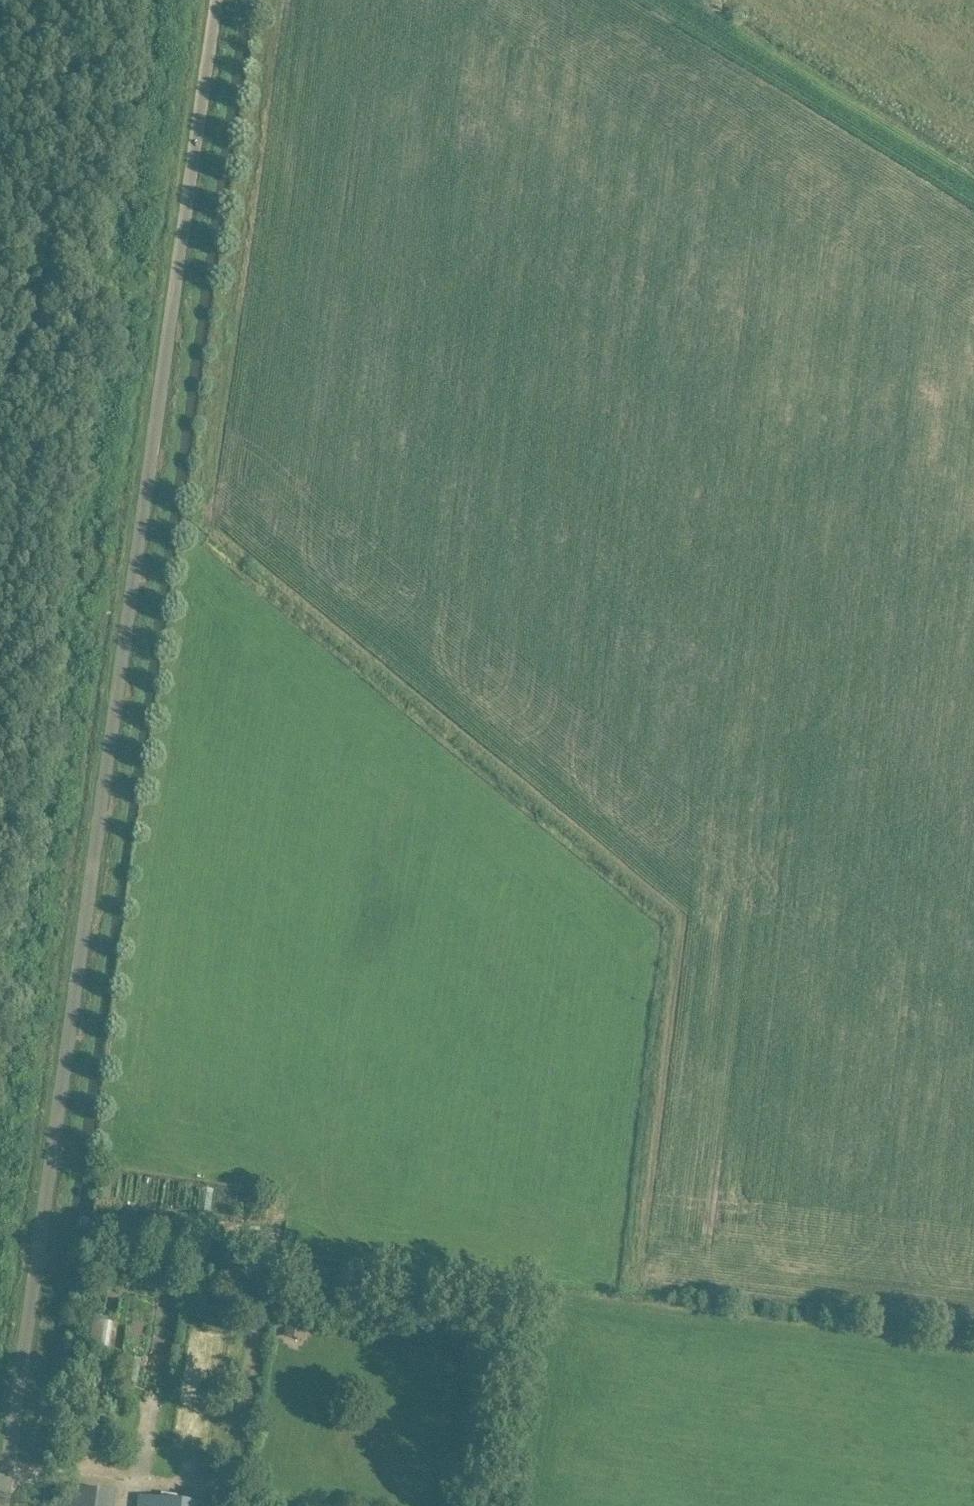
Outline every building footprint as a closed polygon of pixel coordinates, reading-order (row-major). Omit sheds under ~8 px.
[(62,1505),(114,1505),(115,1494),(64,1488),(62,1505)] [(180,1503),(140,1498),(139,1505),(203,1505),(180,1503)]
